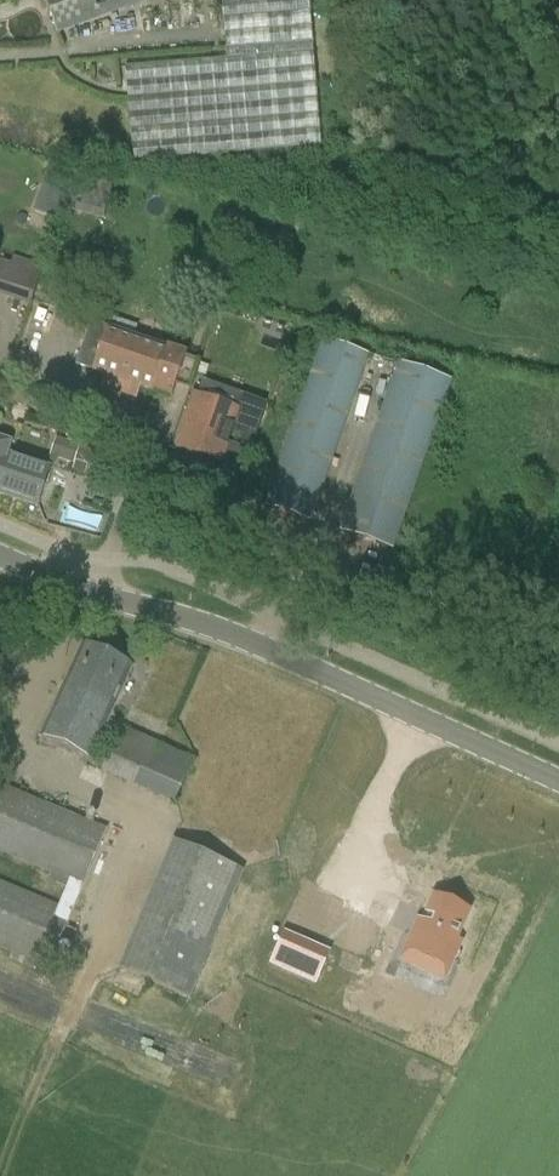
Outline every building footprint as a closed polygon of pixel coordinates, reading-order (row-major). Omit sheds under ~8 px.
[(149,2),(148,0),(43,0),(56,36),(149,2)] [(223,50),(310,42),(306,0),(219,0),(223,50)] [(313,53),(124,70),(132,162),(321,146),(313,53)] [(112,183),(79,173),(69,205),(103,216),(112,183)] [(53,219),(62,191),(42,184),(32,211),(53,219)] [(45,267),(13,256),(11,263),(0,260),(0,296),(31,306),(45,267)] [(187,357),(157,347),(90,324),(76,365),(173,399),(187,357)] [(324,342),(267,505),(308,519),(365,356),(324,342)] [(399,364),(341,531),(391,548),(449,381),(399,364)] [(181,434),(179,433),(174,448),(220,464),(224,452),(218,450),(220,445),(226,447),(233,428),(244,432),(238,451),(248,454),(245,461),(247,461),(267,403),(266,403),(265,404),(244,397),(244,396),(243,395),(239,407),(238,406),(237,408),(198,394),(194,393),(188,408),(189,408),(181,434)] [(50,455),(74,464),(79,447),(56,439),(50,455)] [(0,440),(0,494),(37,505),(49,467),(6,454),(9,443),(0,440)] [(40,738),(89,760),(132,667),(83,645),(40,738)] [(123,728),(102,772),(173,805),(193,760),(123,728)] [(68,879),(82,886),(106,830),(0,786),(0,851),(68,879)] [(175,842),(121,969),(188,997),(242,871),(175,842)] [(82,886),(68,879),(56,908),(71,915),(82,886)] [(56,908),(0,885),(0,950),(48,970),(71,915),(56,908)] [(407,958),(431,968),(435,959),(454,968),(465,941),(461,939),(473,910),(440,895),(429,922),(424,920),(407,958)] [(324,945),(310,976),(325,983),(339,952),(324,945)]
